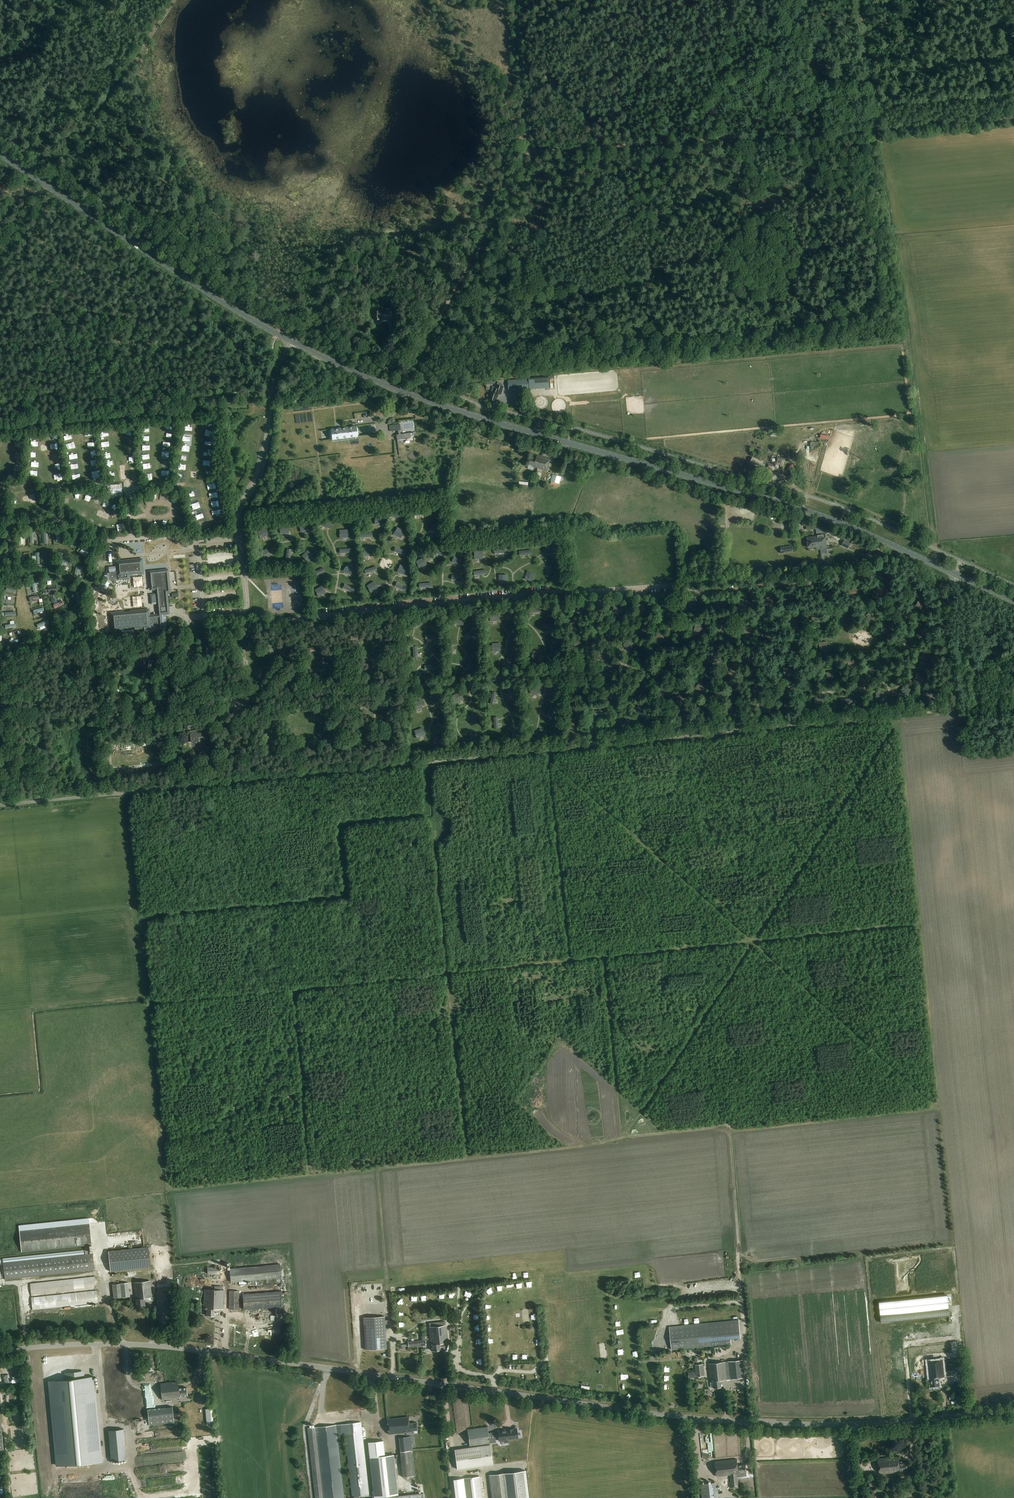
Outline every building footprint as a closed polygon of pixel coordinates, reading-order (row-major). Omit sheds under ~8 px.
[(373,311),(373,319),(381,319),(381,316),(381,314),(391,313),(391,307),(386,307),(386,310),(377,310),(377,311),(373,311)] [(550,388),(549,376),(530,377),(530,379),(530,389),(550,388)] [(530,379),(508,380),(509,391),(510,391),(530,389),(530,379)] [(489,400),(496,402),(499,394),(501,395),(504,387),(497,385),(495,392),(492,391),(489,400)] [(331,430),(332,439),(358,436),(356,426),(331,430)] [(538,468),(541,456),(537,455),(536,458),(531,456),(529,464),(532,465),(532,466),(538,468)] [(542,469),(547,471),(551,459),(541,456),(538,468),(538,467),(542,469)] [(752,457),(750,463),(760,468),(761,465),(765,467),(773,470),(774,467),(778,468),(779,465),(782,466),(783,463),(784,460),(785,458),(776,456),(775,461),(774,461),(773,464),(767,462),(766,463),(762,461),(761,461),(752,457)] [(559,484),(561,477),(553,475),(551,481),(559,484)] [(121,496),(121,484),(110,484),(111,496),(121,496)] [(375,524),(383,523),(383,515),(374,516),(375,520),(374,520),(375,524)] [(333,526),(322,521),(321,526),(332,531),(333,526)] [(300,532),(309,531),(308,523),(300,523),(300,527),(300,528),(300,532)] [(428,532),(437,535),(439,527),(431,524),(430,528),(428,532)] [(280,533),(288,533),(288,525),(280,525),(280,529),(279,529),(280,533)] [(816,533),(825,533),(826,533),(825,526),(818,527),(818,525),(816,525),(816,533)] [(260,539),(268,535),(264,527),(256,531),(258,535),(260,539)] [(393,534),(401,538),(405,531),(397,527),(395,531),(395,530),(393,534)] [(339,538),(348,537),(347,529),(339,530),(339,534),(339,538)] [(816,546),(816,549),(826,548),(825,533),(816,533),(815,534),(815,536),(816,546)] [(815,536),(807,537),(808,547),(816,546),(815,536)] [(844,539),(841,545),(848,548),(850,542),(844,539)] [(544,552),(552,554),(555,547),(547,544),(546,548),(545,548),(544,552)] [(433,553),(442,556),(444,548),(436,545),(435,549),(433,553)] [(363,556),(372,555),(372,547),(363,547),(363,552),(363,556)] [(262,560),(270,555),(266,548),(259,552),(261,556),(260,556),(262,560)] [(407,551),(396,548),(394,553),(406,556),(407,551)] [(307,562),(313,555),(307,550),(301,556),(304,559),(307,562)] [(474,559),(483,558),(482,550),(474,551),(474,555),(474,559)] [(451,562),(460,565),(462,557),(454,554),(453,558),(451,562)] [(419,568),(427,564),(423,557),(415,561),(418,565),(417,565),(419,568)] [(111,579),(117,579),(117,580),(130,579),(129,574),(144,573),(142,558),(116,561),(117,571),(110,572),(111,579)] [(343,570),(351,575),(354,567),(347,563),(345,567),(343,570)] [(397,572),(405,575),(408,567),(400,564),(398,568),(397,572)] [(327,571),(325,566),(314,571),(317,576),(327,571)] [(379,571),(377,566),(365,570),(367,575),(379,571)] [(142,628),(143,631),(143,632),(163,630),(162,618),(162,614),(170,614),(169,606),(168,593),(170,592),(168,569),(152,571),(153,578),(149,578),(151,590),(155,590),(157,607),(158,614),(149,615),(149,609),(111,613),(112,630),(120,630),(125,630),(125,629),(142,628)] [(528,570),(525,579),(533,581),(536,573),(532,572),(528,570)] [(498,575),(499,583),(507,583),(507,574),(502,575),(502,574),(498,575)] [(452,576),(450,582),(462,586),(464,580),(452,576)] [(371,593),(378,588),(373,581),(366,586),(369,589),(368,589),(371,593)] [(395,587),(406,592),(408,588),(397,583),(395,587)] [(318,597),(326,592),(321,585),(314,590),(316,593),(316,594),(318,597)] [(356,589),(346,585),(344,590),(354,594),(356,589)] [(879,598),(882,595),(885,593),(880,586),(877,589),(877,588),(873,591),(879,598)] [(766,605),(775,605),(774,597),(766,597),(766,601),(766,605)] [(738,606),(746,609),(749,601),(741,598),(740,602),(739,602),(738,606)] [(661,609),(670,607),(669,599),(660,601),(661,605),(661,609)] [(689,608),(698,608),(697,599),(689,600),(689,604),(689,608)] [(923,611),(924,607),(925,608),(926,604),(918,601),(917,604),(916,604),(915,608),(923,611)] [(638,613),(647,611),(645,603),(637,604),(638,609),(637,609),(638,613)] [(577,606),(577,615),(586,615),(585,607),(581,607),(581,606),(577,606)] [(613,614),(622,614),(622,606),(614,606),(613,610),(613,614)] [(490,621),(499,621),(499,613),(490,613),(490,617),(490,621)] [(866,616),(871,625),(875,623),(870,614),(866,616)] [(791,626),(800,623),(797,615),(789,618),(790,622),(791,626)] [(719,629),(728,630),(728,622),(720,621),(719,625),(719,629)] [(894,621),(891,623),(887,625),(892,632),(895,630),(895,631),(899,629),(894,621)] [(550,623),(547,631),(555,634),(557,626),(553,624),(550,623)] [(694,632),(703,632),(703,624),(695,624),(695,628),(694,628),(694,632)] [(742,634),(751,636),(753,627),(744,626),(743,630),(742,634)] [(920,631),(925,638),(932,633),(926,626),(923,629),(920,631)] [(638,632),(642,637),(647,632),(644,628),(638,632)] [(660,645),(666,637),(659,632),(654,639),(657,642),(660,645)] [(246,647),(251,639),(244,635),(239,642),(243,645),(246,647)] [(580,639),(571,644),(573,648),(582,643),(580,639)] [(624,645),(629,651),(635,645),(630,639),(624,645)] [(790,649),(799,649),(799,640),(790,641),(790,645),(790,649)] [(820,651),(829,650),(828,641),(819,643),(820,647),(820,651)] [(492,652),(501,651),(500,643),(492,643),(492,647),(492,652)] [(266,652),(275,652),(275,644),(267,644),(267,648),(266,648),(266,652)] [(555,644),(551,652),(559,655),(562,648),(559,646),(555,644)] [(598,655),(604,661),(610,655),(604,649),(598,655)] [(539,662),(542,653),(534,651),(531,659),(535,660),(539,662)] [(748,662),(756,663),(757,655),(748,654),(748,658),(748,662)] [(707,663),(716,665),(717,657),(709,655),(708,659),(707,663)] [(924,663),(932,667),(935,660),(932,658),(932,657),(928,655),(924,663)] [(669,665),(678,664),(677,656),(669,657),(669,661),(669,665)] [(507,658),(508,667),(516,666),(515,657),(511,658),(511,657),(507,658)] [(245,668),(244,659),(236,660),(237,669),(241,668),(241,669),(245,668)] [(785,676),(794,674),(792,666),(784,668),(784,672),(785,676)] [(865,675),(873,678),(876,670),(868,667),(867,671),(866,671),(865,675)] [(301,672),(293,669),(290,677),(298,680),(299,676),(300,676),(301,672)] [(262,674),(254,670),(250,677),(257,681),(259,677),(260,678),(262,674)] [(829,681),(837,677),(834,670),(826,673),(828,677),(829,681)] [(915,680),(924,682),(926,674),(917,672),(916,676),(915,680)] [(322,673),(313,673),(313,682),(322,681),(322,677),(322,673)] [(592,689),(601,686),(599,678),(591,680),(592,684),(591,685),(592,689)] [(696,689),(704,693),(708,685),(700,682),(698,685),(696,689)] [(751,690),(759,693),(763,686),(755,682),(753,686),(751,690)] [(571,691),(580,692),(582,684),(573,683),(572,687),(572,686),(571,691)] [(548,692),(557,694),(559,687),(551,684),(550,688),(549,688),(548,692)] [(507,692),(515,696),(519,689),(512,685),(509,688),(507,692)] [(927,693),(936,695),(938,686),(929,685),(929,689),(928,689),(927,693)] [(530,694),(539,696),(541,688),(533,686),(532,690),(531,690),(530,694)] [(900,693),(908,697),(912,690),(904,686),(902,689),(900,693)] [(715,697),(724,698),(725,690),(717,689),(716,693),(715,697)] [(877,700),(886,699),(885,691),(876,692),(877,696),(876,696),(877,700)] [(455,703),(464,700),(461,692),(453,695),(454,699),(455,703)] [(611,692),(608,694),(614,704),(617,702),(611,692)] [(431,704),(440,701),(437,693),(429,696),(430,700),(431,704)] [(814,706),(823,706),(822,698),(814,698),(814,702),(814,706)] [(762,706),(770,710),(774,703),(767,699),(765,703),(764,703),(762,706)] [(414,711),(423,708),(420,700),(412,703),(413,707),(414,711)] [(784,708),(793,708),(793,700),(784,700),(784,704),(784,708)] [(731,714),(740,714),(740,706),(731,706),(731,710),(731,714)] [(547,714),(555,717),(558,709),(550,707),(548,711),(547,714)] [(701,714),(710,717),(712,709),(704,707),(703,710),(702,710),(701,714)] [(683,721),(692,720),(691,712),(682,713),(683,717),(682,717),(683,721)] [(470,714),(471,723),(479,723),(479,714),(474,714),(470,714)] [(332,723),(340,726),(343,718),(335,715),(333,719),(332,723)] [(384,725),(392,729),(396,721),(388,717),(386,721),(384,725)] [(264,733),(271,729),(268,721),(260,725),(262,729),(264,733)] [(567,731),(575,730),(575,722),(566,722),(567,726),(566,726),(567,731)] [(416,739),(425,736),(422,728),(414,731),(415,735),(416,739)] [(190,731),(192,746),(200,745),(199,737),(206,736),(205,729),(190,731)] [(540,729),(538,738),(546,740),(548,732),(544,731),(544,730),(540,729)] [(521,731),(512,731),(513,740),(521,739),(521,735),(521,731)] [(475,732),(470,739),(476,745),(481,738),(478,735),(479,735),(475,732)] [(362,740),(370,744),(374,737),(366,733),(364,736),(362,740)] [(432,743),(440,746),(443,739),(436,735),(434,739),(432,743)] [(334,741),(331,749),(339,752),(342,744),(338,742),(334,741)] [(269,754),(276,748),(270,742),(264,748),(267,751),(266,751),(269,754)] [(297,747),(288,748),(288,756),(297,756),(297,752),(297,751),(297,747)] [(90,1223),(19,1229),(21,1250),(92,1243),(90,1223)] [(87,1254),(86,1244),(84,1244),(85,1254),(79,1255),(3,1263),(5,1279),(95,1270),(93,1254),(87,1254)] [(108,1251),(111,1271),(151,1267),(149,1247),(108,1251)] [(229,1269),(230,1281),(281,1276),(279,1263),(229,1269)] [(30,1283),(31,1296),(97,1288),(95,1276),(30,1283)] [(136,1298),(137,1306),(145,1305),(145,1298),(152,1297),(150,1280),(134,1281),(135,1298),(136,1298)] [(112,1284),(113,1298),(130,1296),(128,1282),(112,1284)] [(206,1315),(215,1315),(215,1308),(223,1308),(223,1290),(205,1289),(204,1309),(206,1309),(206,1315)] [(31,1297),(32,1309),(98,1302),(97,1290),(31,1297)] [(229,1308),(238,1309),(239,1290),(230,1290),(229,1308)] [(243,1294),(244,1309),(282,1306),(281,1291),(243,1294)] [(888,1301),(879,1302),(881,1322),(890,1321),(890,1322),(949,1315),(948,1310),(947,1295),(888,1301)] [(363,1317),(365,1350),(387,1348),(385,1316),(363,1317)] [(669,1327),(672,1350),(731,1344),(731,1339),(741,1338),(739,1320),(669,1327)] [(432,1345),(433,1351),(440,1351),(440,1344),(449,1343),(447,1325),(430,1326),(431,1345),(432,1345)] [(926,1335),(950,1333),(950,1325),(926,1326),(926,1335)] [(942,1359),(927,1361),(928,1364),(929,1377),(929,1379),(931,1379),(932,1386),(939,1386),(938,1378),(944,1377),(942,1359)] [(744,1360),(725,1362),(709,1363),(711,1379),(714,1379),(714,1388),(722,1387),(722,1380),(745,1378),(744,1360)] [(894,1361),(895,1383),(904,1383),(903,1361),(894,1361)] [(695,1364),(697,1376),(705,1375),(704,1364),(695,1364)] [(65,1379),(49,1381),(57,1465),(102,1461),(94,1377),(85,1377),(84,1377),(84,1376),(83,1376),(83,1375),(82,1375),(81,1374),(80,1373),(79,1373),(78,1373),(77,1372),(76,1372),(75,1372),(74,1372),(73,1372),(73,1373),(72,1373),(71,1373),(70,1374),(69,1374),(68,1375),(68,1376),(67,1376),(67,1377),(66,1377),(66,1378),(66,1379),(65,1379)] [(160,1383),(161,1400),(179,1398),(179,1397),(187,1396),(186,1387),(178,1388),(178,1382),(160,1383)] [(148,1409),(149,1425),(174,1423),(173,1407),(148,1409)] [(387,1419),(388,1434),(414,1431),(413,1430),(417,1430),(416,1422),(409,1423),(408,1417),(387,1419)] [(308,1427),(308,1429),(315,1497),(344,1497),(337,1436),(339,1436),(339,1433),(345,1432),(352,1496),(369,1494),(361,1421),(344,1423),(336,1424),(315,1426),(308,1427)] [(490,1443),(488,1427),(468,1429),(470,1446),(490,1443)] [(517,1428),(498,1431),(499,1441),(504,1440),(504,1443),(508,1442),(508,1439),(518,1438),(517,1428)] [(124,1429),(109,1430),(111,1460),(127,1459),(124,1429)] [(407,1437),(399,1438),(401,1452),(408,1451),(407,1437)] [(383,1440),(368,1442),(374,1497),(398,1494),(394,1454),(385,1455),(383,1440)] [(490,1445),(455,1449),(457,1469),(493,1464),(490,1445)] [(412,1450),(408,1451),(401,1452),(400,1452),(401,1462),(413,1460),(412,1450)] [(890,1477),(891,1485),(901,1484),(900,1476),(899,1476),(899,1472),(904,1472),(904,1470),(908,1470),(907,1462),(900,1463),(899,1457),(878,1459),(880,1474),(896,1473),(896,1476),(890,1477)] [(730,1475),(731,1489),(739,1488),(737,1474),(739,1474),(739,1473),(747,1472),(746,1464),(738,1465),(737,1459),(715,1462),(716,1477),(730,1475)] [(493,1497),(509,1497),(506,1473),(490,1475),(493,1497)] [(466,1497),(483,1497),(480,1476),(463,1478),(466,1497)] [(878,1484),(887,1483),(886,1478),(869,1479),(870,1486),(867,1486),(869,1497),(883,1497),(883,1488),(882,1488),(882,1485),(878,1485),(878,1484)] [(702,1497),(719,1497),(717,1483),(701,1485),(702,1497)] [(886,1497),(895,1497),(894,1486),(885,1487),(886,1497)]
